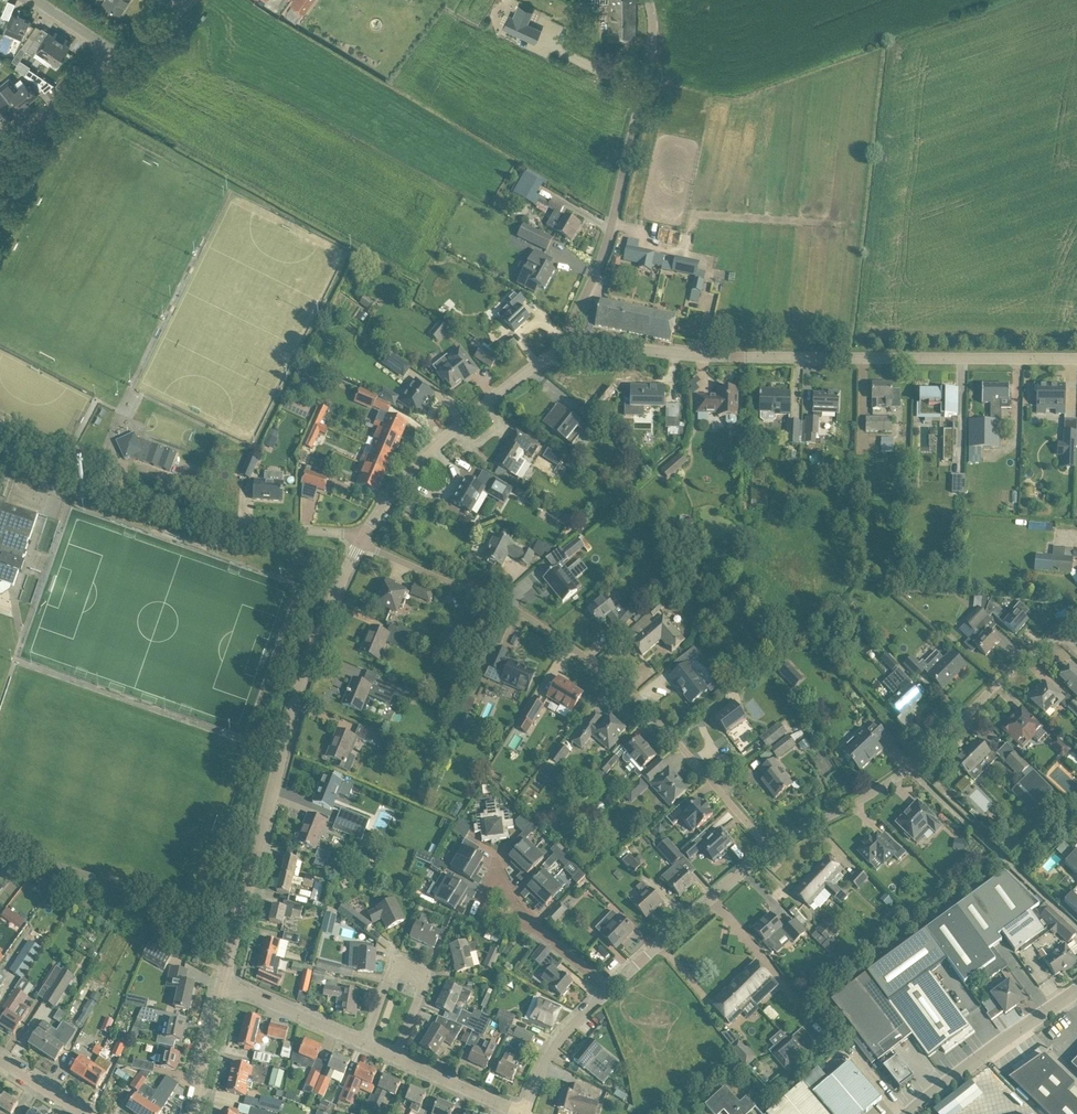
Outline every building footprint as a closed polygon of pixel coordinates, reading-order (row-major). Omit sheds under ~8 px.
[(8,0),(2,15),(9,19),(11,12),(15,3),(8,0)] [(104,2),(119,13),(128,0),(106,0),(104,2)] [(291,4),(304,13),(314,0),(294,0),(291,4)] [(635,4),(610,3),(609,41),(624,42),(624,36),(635,36),(635,11),(635,4)] [(527,16),(515,8),(503,26),(514,34),(527,16)] [(18,15),(11,12),(9,19),(3,32),(22,40),(30,20),(24,18),(27,12),(21,9),(18,15)] [(27,50),(44,62),(62,35),(56,31),(53,34),(49,31),(42,42),(35,38),(27,50)] [(62,35),(44,62),(49,65),(52,60),(58,63),(70,46),(66,43),(68,39),(62,35)] [(21,47),(16,54),(22,57),(27,50),(21,47)] [(25,75),(38,83),(42,77),(29,68),(25,75)] [(1,93),(8,101),(14,96),(22,106),(37,94),(31,87),(30,88),(25,83),(24,83),(20,79),(15,84),(9,77),(0,84),(0,91),(1,93)] [(38,83),(34,86),(39,92),(43,89),(38,83)] [(11,119),(0,106),(0,127),(11,119)] [(546,226),(556,232),(562,234),(571,240),(576,232),(574,231),(578,224),(569,218),(568,218),(560,213),(564,206),(553,200),(551,203),(537,195),(543,183),(545,185),(548,181),(527,169),(524,173),(522,172),(520,176),(518,175),(514,181),(516,182),(511,192),(513,193),(513,194),(537,207),(536,208),(545,214),(548,207),(555,211),(546,226)] [(553,239),(524,225),(518,237),(546,251),(553,239)] [(679,241),(681,232),(671,230),(669,239),(679,241)] [(627,248),(624,259),(640,263),(639,268),(650,270),(654,253),(627,248)] [(534,252),(517,285),(535,294),(539,286),(545,289),(555,270),(541,263),(544,257),(534,252)] [(699,262),(685,259),(674,256),(672,272),(696,277),(699,262)] [(703,281),(694,279),(692,290),(701,292),(703,281)] [(504,320),(507,324),(515,332),(522,325),(521,324),(528,317),(518,307),(525,301),(516,292),(506,301),(515,310),(504,320)] [(364,296),(359,304),(368,310),(374,303),(364,296)] [(445,315),(455,305),(449,299),(439,309),(445,315)] [(595,325),(621,331),(627,305),(601,300),(595,325)] [(621,331),(647,337),(653,311),(627,305),(621,331)] [(653,311),(647,337),(670,342),(676,316),(653,311)] [(440,321),(434,328),(443,335),(449,329),(440,321)] [(511,337),(499,346),(504,353),(516,344),(511,337)] [(491,368),(498,358),(482,347),(475,356),(482,362),(491,368)] [(464,381),(478,371),(470,361),(463,352),(460,348),(449,356),(447,354),(433,366),(439,373),(438,374),(444,382),(446,381),(452,388),(463,380),(464,381)] [(390,352),(382,362),(393,370),(400,360),(390,352)] [(429,397),(432,393),(427,390),(429,388),(415,378),(405,393),(404,392),(398,401),(412,411),(414,409),(421,413),(431,399),(429,397)] [(1065,414),(1065,386),(1046,386),(1046,384),(1034,384),(1034,396),(1037,396),(1037,406),(1045,406),(1045,410),(1057,410),(1057,413),(1056,413),(1056,414),(1065,414)] [(899,409),(899,402),(899,391),(892,391),(892,385),(873,385),(873,399),(873,409),(880,409),(880,406),(885,407),(885,408),(899,409)] [(1009,400),(1009,397),(1009,386),(982,386),(982,403),(991,403),(991,420),(969,420),(968,463),(980,463),(980,448),(999,448),(999,421),(1001,421),(1001,400),(1009,400)] [(591,411),(596,416),(604,407),(603,406),(615,391),(610,387),(591,411)] [(626,404),(626,416),(643,416),(643,407),(664,408),(665,388),(631,387),(631,404),(626,404)] [(354,402),(369,408),(372,410),(378,397),(360,389),(354,402)] [(719,397),(698,396),(697,413),(719,413),(718,417),(726,417),(726,423),(729,426),(733,426),(736,423),(736,417),(737,417),(738,389),(719,389),(719,397)] [(920,415),(959,416),(959,390),(920,389),(920,415)] [(790,415),(790,393),(771,393),(771,390),(761,390),(760,418),(764,421),(772,421),(776,419),(776,414),(790,415)] [(813,412),(838,413),(839,397),(838,397),(839,392),(829,391),(828,395),(814,395),(813,412)] [(593,425),(598,420),(596,417),(596,416),(591,411),(590,412),(584,407),(574,419),(558,405),(544,422),(572,445),(583,432),(589,437),(596,428),(593,425)] [(668,435),(679,435),(680,405),(666,405),(666,428),(668,428),(668,435)] [(313,421),(320,424),(325,414),(318,411),(313,421)] [(380,412),(374,426),(401,438),(407,424),(397,419),(380,412)] [(866,432),(891,432),(891,417),(866,417),(866,432)] [(807,418),(806,433),(817,434),(818,419),(818,418),(814,418),(807,418)] [(320,424),(313,421),(309,428),(310,428),(303,444),(312,448),(320,433),(325,435),(328,429),(320,424)] [(789,421),(787,445),(798,445),(799,422),(789,421)] [(374,441),(371,447),(393,457),(401,438),(374,426),(379,429),(374,441)] [(944,459),(952,459),(953,446),(956,446),(957,429),(944,429),(944,459)] [(1065,432),(1064,445),(1070,445),(1070,454),(1064,454),(1063,467),(1076,467),(1076,432),(1065,432)] [(130,457),(170,472),(177,453),(138,438),(135,433),(127,436),(117,441),(125,459),(130,457)] [(263,445),(273,450),(277,439),(268,435),(263,445)] [(504,469),(510,473),(516,477),(526,461),(520,458),(523,454),(520,451),(521,451),(532,458),(540,446),(522,435),(517,442),(512,439),(504,453),(502,452),(495,464),(504,469)] [(368,446),(360,464),(385,474),(393,457),(371,447),(368,446)] [(555,464),(561,454),(549,446),(542,457),(555,464)] [(679,454),(660,470),(668,479),(686,463),(679,454)] [(242,475),(250,479),(258,462),(250,458),(242,475)] [(385,474),(360,464),(357,472),(361,474),(357,483),(378,492),(385,474)] [(282,501),(283,483),(284,473),(265,471),(264,481),(255,481),(254,499),(282,501)] [(324,490),(328,477),(306,471),(302,483),(324,490)] [(965,493),(966,475),(953,475),(952,492),(959,493),(965,493)] [(453,502),(462,508),(472,513),(483,493),(504,505),(513,489),(495,479),(490,487),(478,481),(476,484),(466,479),(453,502)] [(751,505),(766,506),(767,487),(752,487),(751,505)] [(28,544),(27,543),(29,539),(30,539),(38,514),(0,501),(0,584),(2,582),(14,586),(19,572),(21,572),(25,562),(22,561),(24,555),(25,556),(27,551),(26,551),(28,544)] [(408,504),(404,511),(412,515),(416,509),(408,504)] [(496,534),(484,558),(501,567),(508,554),(519,560),(518,562),(527,566),(533,553),(532,552),(525,549),(523,552),(512,546),(513,543),(496,534)] [(577,538),(560,551),(568,561),(584,547),(577,538)] [(538,541),(532,552),(533,553),(542,557),(548,546),(538,541)] [(660,546),(651,548),(653,557),(662,555),(660,546)] [(1050,571),(1072,573),(1074,558),(1076,558),(1076,550),(1066,549),(1067,547),(1053,546),(1052,556),(1036,555),(1034,570),(1050,571)] [(571,566),(575,573),(587,565),(583,559),(571,566)] [(558,566),(543,578),(563,602),(577,591),(576,590),(579,588),(582,586),(563,563),(558,566)] [(388,579),(377,605),(396,613),(399,607),(403,608),(406,601),(402,600),(406,591),(395,586),(396,583),(388,579)] [(433,593),(415,586),(412,594),(429,601),(433,593)] [(605,597),(597,603),(588,610),(593,616),(592,617),(594,619),(595,618),(598,623),(608,615),(613,622),(612,623),(619,630),(632,616),(638,620),(642,615),(633,606),(627,599),(615,609),(605,597)] [(974,633),(965,643),(973,650),(977,646),(986,656),(999,642),(987,630),(987,631),(980,625),(988,617),(985,614),(984,613),(989,599),(974,597),(973,608),(976,608),(963,621),(974,633)] [(471,614),(474,607),(461,602),(459,610),(471,614)] [(1023,617),(1029,611),(1022,604),(1010,617),(998,607),(997,609),(989,602),(985,614),(988,617),(989,618),(992,614),(1008,627),(1016,634),(1028,621),(1023,617)] [(658,603),(648,612),(653,617),(663,608),(658,603)] [(663,615),(640,635),(631,642),(642,655),(661,639),(672,652),(685,641),(663,615)] [(850,615),(845,620),(856,631),(861,626),(850,615)] [(762,622),(754,628),(763,639),(771,634),(762,622)] [(371,627),(361,652),(379,660),(390,634),(371,627)] [(396,637),(410,643),(414,633),(400,627),(396,637)] [(956,638),(951,634),(948,638),(953,642),(956,638)] [(535,673),(519,666),(519,664),(511,661),(510,662),(503,659),(507,651),(498,648),(484,679),(500,686),(502,682),(526,693),(535,673)] [(694,648),(686,654),(691,661),(700,655),(694,648)] [(924,670),(935,681),(943,688),(954,677),(965,666),(958,658),(951,652),(944,659),(936,651),(924,663),(922,661),(919,664),(912,657),(904,664),(917,676),(924,670)] [(887,653),(881,659),(892,671),(898,665),(887,653)] [(788,662),(779,671),(786,679),(796,670),(788,662)] [(688,664),(680,670),(671,677),(683,693),(682,694),(684,696),(685,695),(691,703),(708,690),(688,664)] [(1067,683),(1065,685),(1076,696),(1076,672),(1076,673),(1070,667),(1060,678),(1067,683)] [(909,710),(922,698),(899,673),(892,679),(897,686),(891,692),(896,697),(889,703),(901,717),(897,720),(904,727),(915,717),(909,710)] [(383,677),(378,689),(411,702),(416,690),(383,677)] [(554,688),(548,697),(560,705),(557,711),(557,713),(566,718),(571,711),(571,712),(576,704),(582,694),(567,685),(568,683),(560,678),(554,688)] [(353,679),(342,704),(361,712),(372,686),(353,679)] [(1028,698),(1036,705),(1045,714),(1052,707),(1054,710),(1064,699),(1060,695),(1052,688),(1050,690),(1044,684),(1039,689),(1038,687),(1028,698)] [(463,707),(460,717),(466,719),(469,710),(474,698),(468,696),(463,707)] [(532,700),(522,717),(515,727),(527,734),(532,725),(533,725),(544,707),(532,700)] [(731,700),(721,708),(712,715),(727,734),(735,728),(746,719),(735,705),(731,700)] [(1069,708),(1076,716),(1076,703),(1076,701),(1069,708)] [(1004,728),(1012,736),(1019,742),(1020,740),(1024,740),(1026,742),(1032,736),(1038,742),(1046,733),(1033,721),(1025,713),(1023,715),(1020,715),(1019,713),(1016,716),(1013,713),(1006,720),(1009,723),(1004,728)] [(451,715),(447,725),(455,728),(459,718),(451,715)] [(589,720),(582,729),(573,742),(582,749),(592,735),(610,750),(621,737),(619,736),(626,729),(611,716),(600,728),(589,720)] [(841,750),(853,763),(861,771),(882,750),(876,743),(886,734),(878,726),(875,723),(865,732),(862,729),(841,750)] [(779,724),(760,738),(768,747),(787,733),(779,724)] [(333,742),(327,757),(338,761),(336,766),(349,771),(355,757),(348,754),(355,737),(338,730),(337,733),(338,734),(335,743),(333,742)] [(366,741),(380,747),(385,736),(371,730),(366,741)] [(771,750),(778,758),(795,745),(789,736),(771,750)] [(1051,745),(1066,759),(1074,751),(1059,737),(1051,745)] [(642,775),(644,777),(652,769),(651,768),(647,771),(644,767),(655,756),(639,739),(624,752),(625,753),(623,755),(622,760),(626,764),(631,764),(635,769),(635,774),(639,778),(642,775)] [(750,750),(741,739),(734,744),(743,755),(750,750)] [(964,753),(956,761),(964,769),(969,774),(975,780),(983,773),(999,757),(989,747),(987,750),(983,746),(979,742),(966,755),(964,753)] [(549,759),(549,760),(544,768),(552,774),(558,766),(559,767),(570,752),(560,744),(549,759)] [(1054,789),(1015,752),(1005,762),(1024,779),(1011,792),(1031,812),(1036,807),(1054,789)] [(592,779),(599,785),(620,761),(613,755),(592,779)] [(773,760),(769,763),(760,770),(766,777),(762,780),(775,798),(792,785),(773,760)] [(652,769),(644,777),(670,806),(686,791),(674,778),(676,776),(669,768),(659,777),(652,769)] [(353,785),(325,774),(320,786),(321,786),(314,803),(314,802),(313,803),(330,810),(337,793),(348,798),(353,785)] [(636,798),(648,787),(642,780),(629,791),(636,798)] [(957,784),(955,786),(961,792),(964,790),(957,784)] [(673,826),(681,819),(693,832),(696,829),(713,814),(708,810),(710,808),(705,803),(704,805),(699,800),(683,814),(678,808),(666,818),(673,826)] [(935,818),(918,801),(896,823),(905,832),(905,834),(910,839),(912,839),(914,840),(927,826),(935,833),(941,827),(934,819),(935,818)] [(510,821),(509,811),(500,813),(500,810),(497,810),(497,807),(487,808),(487,811),(484,812),(485,815),(476,816),(477,825),(474,825),(475,833),(481,832),(482,842),(492,840),(491,838),(500,837),(500,839),(509,838),(508,828),(514,827),(513,820),(510,821)] [(365,830),(370,820),(342,809),(338,818),(365,830)] [(309,848),(310,847),(315,849),(326,821),(309,814),(306,822),(307,823),(300,842),(298,841),(298,842),(307,846),(307,847),(309,848)] [(361,840),(365,830),(338,818),(333,829),(361,840)] [(460,819),(456,826),(469,833),(470,831),(470,826),(460,819)] [(513,861),(511,863),(516,868),(534,849),(525,840),(532,833),(533,834),(538,828),(533,823),(524,832),(510,846),(515,851),(509,857),(513,861)] [(702,848),(714,861),(718,857),(720,859),(727,852),(725,850),(733,843),(721,830),(713,838),(706,830),(683,851),(690,859),(702,848)] [(865,846),(859,852),(870,863),(877,871),(887,861),(893,855),(898,861),(906,853),(892,840),(887,845),(877,834),(871,840),(869,839),(863,844),(865,846)] [(457,857),(480,871),(484,864),(481,862),(484,858),(475,852),(478,847),(465,839),(462,845),(464,847),(457,857)] [(677,869),(665,880),(679,896),(694,882),(678,865),(684,859),(667,840),(657,848),(677,869)] [(559,848),(554,853),(550,858),(555,863),(564,853),(559,848)] [(516,868),(521,873),(524,871),(528,875),(544,858),(534,849),(516,868)] [(1065,864),(1076,875),(1076,852),(1076,851),(1065,864)] [(629,854),(622,861),(633,873),(640,866),(629,854)] [(843,876),(840,873),(843,870),(827,856),(809,875),(824,890),(825,889),(831,895),(834,898),(840,892),(834,886),(843,876)] [(286,857),(281,874),(293,877),(298,860),(286,857)] [(476,877),(480,871),(457,857),(451,868),(471,880),(473,875),(476,877)] [(434,862),(442,867),(446,870),(449,866),(436,858),(434,862)] [(439,873),(442,867),(434,862),(430,868),(439,873)] [(565,868),(563,870),(572,878),(571,880),(577,885),(585,876),(571,862),(565,868)] [(623,877),(617,870),(613,874),(619,880),(623,877)] [(858,889),(868,879),(859,870),(849,881),(858,889)] [(535,899),(553,880),(544,871),(528,888),(532,892),(529,894),(535,899)] [(83,881),(95,886),(98,877),(86,873),(83,881)] [(957,907),(925,930),(947,960),(958,974),(964,983),(981,972),(984,976),(984,975),(986,978),(989,979),(992,977),(1002,970),(1001,970),(1004,968),(1005,965),(1003,962),(996,953),(993,947),(1001,941),(998,936),(1002,934),(1035,909),(1039,906),(1005,873),(969,899),(957,907)] [(281,874),(277,892),(289,895),(293,877),(281,874)] [(306,874),(304,880),(313,882),(314,877),(306,874)] [(831,895),(825,889),(824,890),(809,875),(793,892),(801,899),(808,907),(813,901),(820,907),(831,895)] [(557,876),(553,880),(535,899),(540,904),(542,902),(546,906),(566,885),(557,876)] [(441,888),(464,901),(468,895),(465,893),(468,889),(448,877),(441,888)] [(304,880),(302,886),(312,889),(313,882),(304,880)] [(635,904),(639,909),(646,917),(662,903),(643,882),(637,888),(644,896),(635,904)] [(315,883),(314,897),(322,897),(323,884),(315,883)] [(464,901),(441,888),(435,899),(455,911),(458,906),(460,908),(464,901)] [(1065,902),(1076,913),(1076,888),(1065,902)] [(43,890),(39,895),(45,899),(48,894),(43,890)] [(834,911),(840,905),(833,899),(827,906),(834,911)] [(270,921),(280,924),(282,925),(284,918),(290,920),(291,917),(300,919),(303,905),(284,901),(283,908),(274,905),(270,921)] [(369,915),(370,916),(373,922),(383,917),(388,928),(404,921),(394,901),(379,908),(380,909),(369,915)] [(344,904),(337,912),(365,933),(372,924),(344,904)] [(561,904),(545,919),(552,926),(568,910),(561,904)] [(7,908),(2,916),(19,928),(25,920),(7,908)] [(1041,916),(1041,917),(1051,926),(1049,929),(1055,934),(1057,932),(1058,933),(1064,938),(1068,942),(1076,934),(1072,930),(1066,924),(1049,908),(1041,916)] [(1035,909),(1002,934),(1015,952),(1020,949),(1022,952),(1033,944),(1031,941),(1048,928),(1049,929),(1051,926),(1041,917),(1041,916),(1035,909)] [(603,934),(602,935),(607,939),(615,947),(625,937),(627,938),(634,931),(626,923),(619,917),(613,911),(606,918),(612,924),(603,934)] [(327,913),(324,926),(334,928),(337,915),(327,913)] [(417,923),(415,928),(411,938),(434,948),(441,932),(426,926),(430,918),(423,915),(419,923),(417,923)] [(444,925),(452,929),(456,919),(448,915),(444,925)] [(763,942),(771,950),(771,951),(778,945),(775,943),(784,934),(793,944),(807,932),(795,919),(783,930),(781,928),(781,927),(770,915),(754,929),(765,941),(763,942)] [(828,915),(815,930),(816,931),(827,941),(821,947),(828,954),(835,946),(830,941),(839,931),(842,928),(828,915)] [(895,917),(889,923),(893,928),(900,922),(895,917)] [(925,930),(866,974),(905,1025),(912,1035),(922,1048),(928,1057),(941,1047),(945,1053),(975,1032),(965,1018),(963,1019),(952,1003),(929,973),(947,960),(925,930)] [(300,936),(285,933),(283,941),(298,945),(300,936)] [(265,939),(262,954),(281,959),(276,958),(281,940),(272,938),(272,940),(265,939)] [(41,949),(29,941),(10,971),(22,979),(41,949)] [(467,942),(461,943),(451,946),(458,972),(474,968),(471,954),(480,952),(477,942),(468,945),(467,942)] [(350,944),(348,968),(358,971),(363,972),(374,972),(375,950),(372,950),(372,945),(350,944)] [(1044,960),(1055,976),(1061,971),(1063,973),(1076,962),(1076,961),(1065,945),(1048,957),(1042,949),(1038,952),(1044,960)] [(143,961),(165,973),(174,958),(152,946),(143,961)] [(532,958),(541,966),(551,954),(542,946),(532,958)] [(501,952),(491,948),(483,965),(492,970),(501,952)] [(308,952),(305,961),(313,963),(315,954),(308,952)] [(281,959),(262,954),(258,969),(260,969),(257,977),(278,987),(282,977),(276,976),(281,959)] [(315,968),(316,969),(326,970),(329,971),(339,974),(342,966),(318,959),(317,964),(315,963),(314,968),(316,968),(315,968)] [(756,961),(734,983),(752,1002),(773,982),(774,982),(764,969),(756,961)] [(307,994),(313,966),(293,962),(292,970),(304,973),(300,992),(307,994)] [(52,988),(63,970),(56,966),(44,984),(52,988)] [(551,988),(552,989),(561,996),(573,982),(563,974),(562,975),(552,966),(541,978),(552,987),(551,988)] [(170,967),(168,975),(165,987),(177,990),(176,995),(178,996),(175,1008),(189,1011),(195,984),(184,981),(186,970),(170,967)] [(314,970),(311,983),(321,985),(321,982),(324,982),(324,981),(326,970),(316,969),(315,970),(314,970)] [(63,970),(52,988),(44,1001),(55,1008),(74,977),(63,970)] [(857,981),(831,1001),(857,1035),(852,1039),(853,1040),(872,1064),(877,1060),(878,1062),(892,1051),(912,1035),(905,1025),(866,974),(857,981)] [(1004,1011),(1006,1014),(1017,1006),(1015,1004),(1022,999),(1007,980),(994,990),(996,992),(994,994),(999,1001),(998,1003),(999,1005),(987,1014),(991,1020),(1004,1011)] [(734,983),(712,1004),(719,1012),(729,1024),(742,1012),(752,1002),(734,983)] [(437,1007),(447,1012),(452,1014),(459,1000),(467,1004),(472,993),(457,986),(456,988),(447,984),(437,1007)] [(325,986),(323,996),(342,999),(339,1012),(344,1013),(344,1014),(346,1014),(346,1013),(354,1015),(358,991),(343,988),(343,989),(325,986)] [(22,1021),(30,1009),(23,1005),(28,997),(16,989),(3,1009),(8,1012),(0,1024),(0,1025),(14,1034),(23,1021),(22,1021)] [(479,1007),(486,1009),(493,992),(487,989),(479,1007)] [(146,1007),(148,998),(129,994),(127,1003),(146,1007)] [(551,1030),(561,1008),(550,1003),(539,999),(534,997),(524,1019),(530,1022),(551,1030)] [(91,1014),(96,1004),(89,1001),(89,1000),(82,1013),(83,1013),(77,1021),(84,1025),(91,1014)] [(771,1006),(765,1011),(773,1021),(779,1016),(771,1006)] [(182,1042),(186,1025),(178,1023),(179,1016),(143,1008),(138,1019),(163,1025),(161,1036),(158,1036),(156,1043),(159,1044),(174,1047),(175,1041),(182,1042)] [(60,1009),(54,1019),(62,1023),(68,1013),(60,1009)] [(512,1026),(516,1016),(500,1009),(496,1019),(512,1026)] [(467,1028),(466,1029),(473,1032),(474,1031),(476,1032),(484,1014),(475,1010),(472,1016),(467,1028)] [(472,1016),(463,1011),(456,1023),(463,1026),(467,1028),(472,1016)] [(599,1013),(595,1018),(600,1022),(604,1018),(599,1013)] [(246,1015),(242,1030),(257,1034),(262,1016),(253,1014),(253,1017),(246,1015)] [(476,1032),(474,1031),(473,1032),(484,1037),(492,1018),(484,1014),(476,1032)] [(106,1018),(101,1030),(108,1033),(113,1021),(106,1018)] [(452,1045),(463,1027),(463,1026),(456,1023),(451,1021),(445,1031),(444,1030),(434,1025),(421,1046),(429,1050),(429,1051),(430,1052),(431,1051),(436,1054),(444,1040),(452,1045)] [(30,1045),(43,1054),(52,1040),(46,1036),(51,1028),(44,1023),(39,1031),(30,1045)] [(268,1036),(285,1041),(289,1027),(271,1023),(268,1036)] [(534,1036),(517,1029),(513,1037),(530,1044),(534,1036)] [(257,1034),(242,1030),(239,1045),(245,1047),(245,1049),(253,1051),(255,1044),(261,1046),(263,1035),(257,1034)] [(52,1040),(43,1054),(55,1062),(64,1048),(69,1040),(62,1035),(57,1043),(52,1040)] [(786,1036),(769,1050),(785,1068),(805,1051),(793,1037),(789,1040),(786,1036)] [(475,1049),(469,1061),(486,1068),(497,1045),(486,1040),(480,1052),(475,1049)] [(604,1083),(613,1072),(603,1064),(610,1056),(590,1040),(574,1060),(584,1069),(585,1068),(604,1083)] [(729,1050),(746,1067),(756,1057),(739,1040),(729,1050)] [(280,1057),(289,1059),(293,1043),(284,1041),(280,1057)] [(315,1061),(321,1048),(306,1041),(300,1055),(293,1052),(291,1061),(307,1068),(308,1066),(312,1068),(315,1061)] [(112,1055),(120,1058),(125,1046),(117,1042),(112,1055)] [(155,1064),(154,1066),(161,1067),(165,1068),(176,1071),(179,1055),(173,1053),(174,1047),(159,1044),(157,1054),(155,1064)] [(97,1045),(92,1053),(100,1058),(105,1050),(104,1049),(100,1047),(97,1045)] [(95,1066),(85,1081),(97,1089),(103,1079),(106,1074),(100,1069),(110,1053),(105,1050),(100,1058),(95,1066)] [(878,1062),(900,1089),(914,1079),(897,1057),(892,1051),(878,1062)] [(254,1059),(262,1061),(262,1062),(269,1064),(271,1056),(255,1053),(254,1059)] [(502,1061),(501,1063),(496,1073),(512,1081),(518,1069),(511,1065),(515,1057),(507,1053),(503,1061),(502,1061)] [(322,1076),(315,1093),(323,1097),(334,1071),(345,1075),(351,1061),(335,1054),(328,1068),(329,1068),(325,1077),(322,1076)] [(1008,1079),(1045,1113),(1076,1113),(1076,1102),(1066,1092),(1075,1086),(1043,1054),(1008,1079)] [(77,1063),(71,1072),(85,1081),(95,1066),(81,1057),(77,1063)] [(141,1070),(151,1072),(153,1073),(155,1064),(134,1060),(132,1068),(141,1070)] [(882,1099),(850,1062),(828,1081),(818,1069),(766,1113),(864,1113),(882,1099)] [(234,1063),(231,1077),(247,1081),(249,1075),(251,1076),(253,1067),(234,1063)] [(372,1085),(373,1083),(377,1073),(360,1065),(355,1078),(350,1075),(339,1099),(353,1105),(360,1089),(363,1081),(372,1085)] [(116,1073),(127,1081),(130,1076),(119,1068),(116,1073)] [(269,1086),(280,1089),(284,1072),(273,1069),(269,1086)] [(151,1072),(141,1070),(131,1087),(138,1091),(127,1108),(136,1113),(143,1113),(157,1093),(144,1084),(147,1081),(146,1080),(151,1072)] [(303,1091),(312,1095),(320,1074),(312,1071),(303,1091)] [(375,1096),(371,1094),(367,1103),(379,1109),(387,1092),(395,1096),(401,1083),(384,1076),(375,1096)] [(252,1089),(253,1083),(247,1081),(231,1077),(227,1092),(246,1097),(248,1088),(252,1089)] [(143,1113),(160,1113),(161,1112),(160,1111),(163,1107),(164,1107),(175,1090),(163,1082),(157,1093),(143,1113)] [(940,1113),(962,1113),(986,1095),(978,1085),(940,1113)] [(602,1108),(603,1106),(598,1105),(598,1103),(583,1099),(585,1091),(580,1089),(581,1088),(570,1086),(568,1093),(562,1091),(558,1109),(568,1112),(571,1112),(572,1111),(583,1113),(601,1113),(602,1108)] [(708,1108),(713,1113),(717,1113),(724,1108),(730,1113),(746,1113),(755,1106),(746,1097),(740,1103),(725,1087),(705,1105),(708,1108)] [(412,1103),(409,1110),(411,1110),(410,1113),(424,1113),(426,1111),(420,1109),(426,1095),(411,1088),(406,1100),(412,1103)] [(617,1090),(613,1096),(622,1102),(626,1096),(617,1090)] [(0,1101),(0,1108),(10,1113),(12,1113),(19,1103),(4,1094),(0,1101)] [(259,1107),(279,1112),(282,1102),(261,1096),(259,1107)] [(432,1113),(452,1113),(455,1107),(433,1098),(429,1107),(435,1109),(432,1113)] [(318,1110),(326,1113),(333,1113),(336,1107),(330,1105),(328,1108),(320,1105),(318,1110)]
